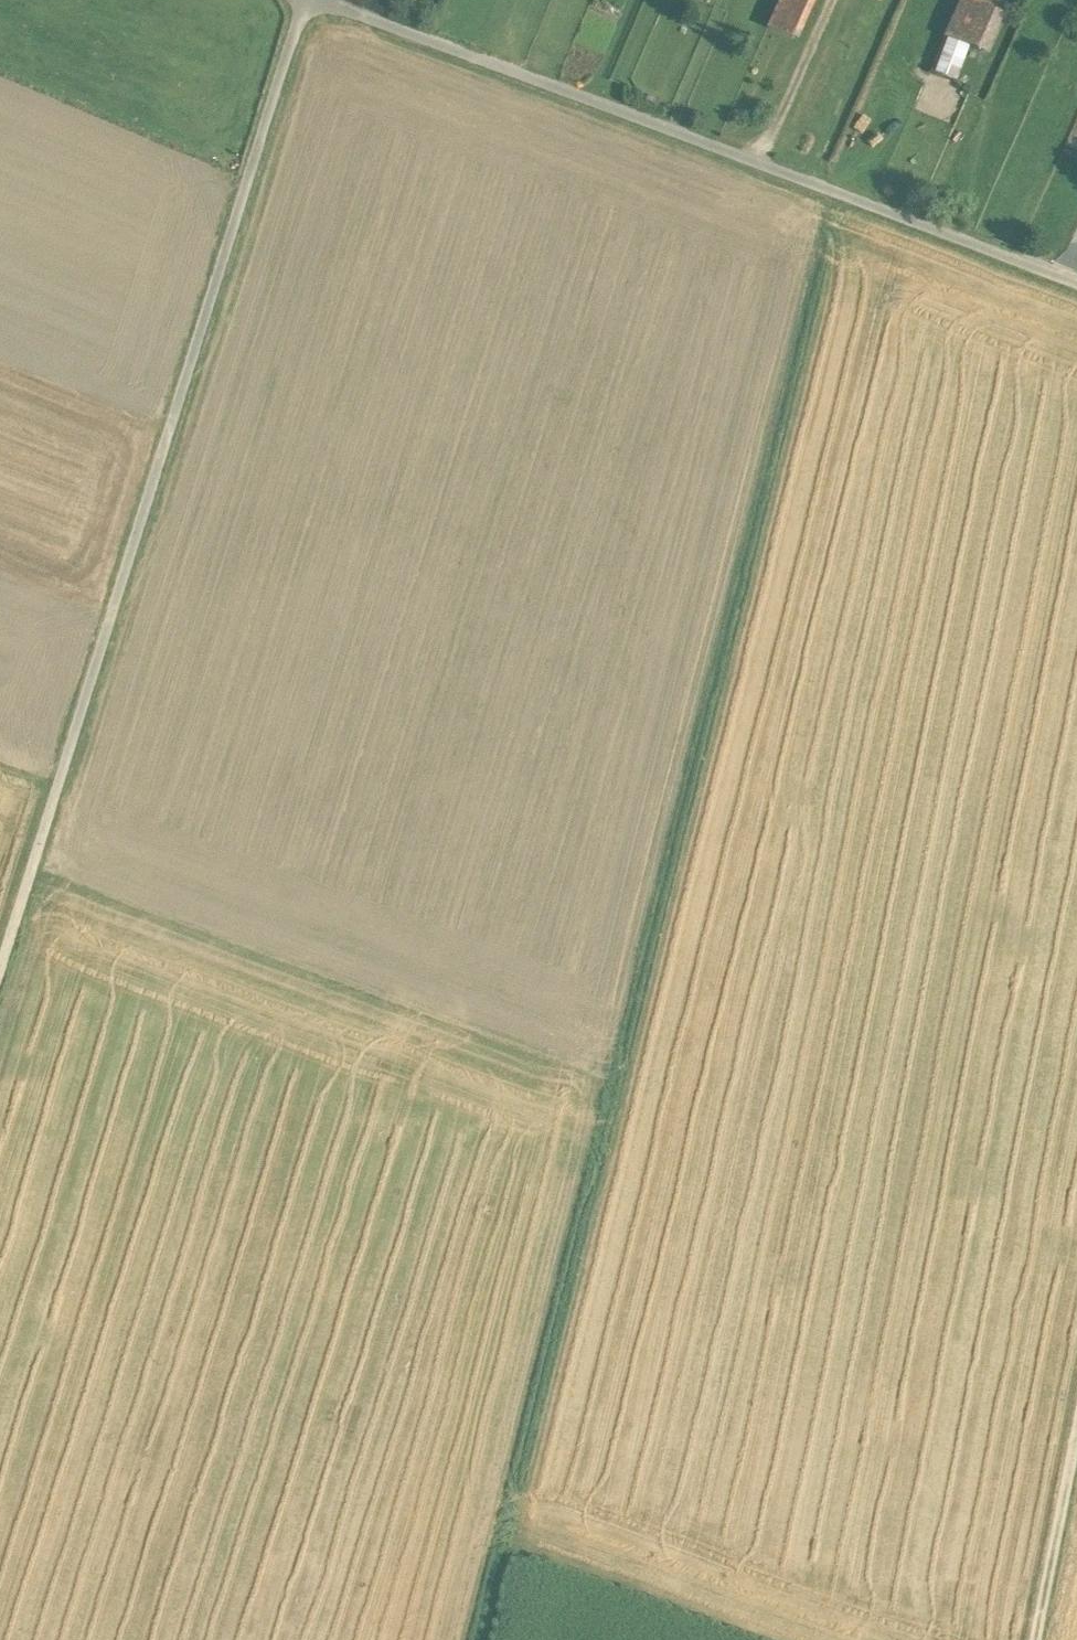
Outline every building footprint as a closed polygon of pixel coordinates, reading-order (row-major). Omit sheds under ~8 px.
[(766,26),(793,38),(809,0),(778,0),(766,26)] [(945,34),(989,52),(1004,12),(990,7),(992,0),(960,0),(945,34)]
